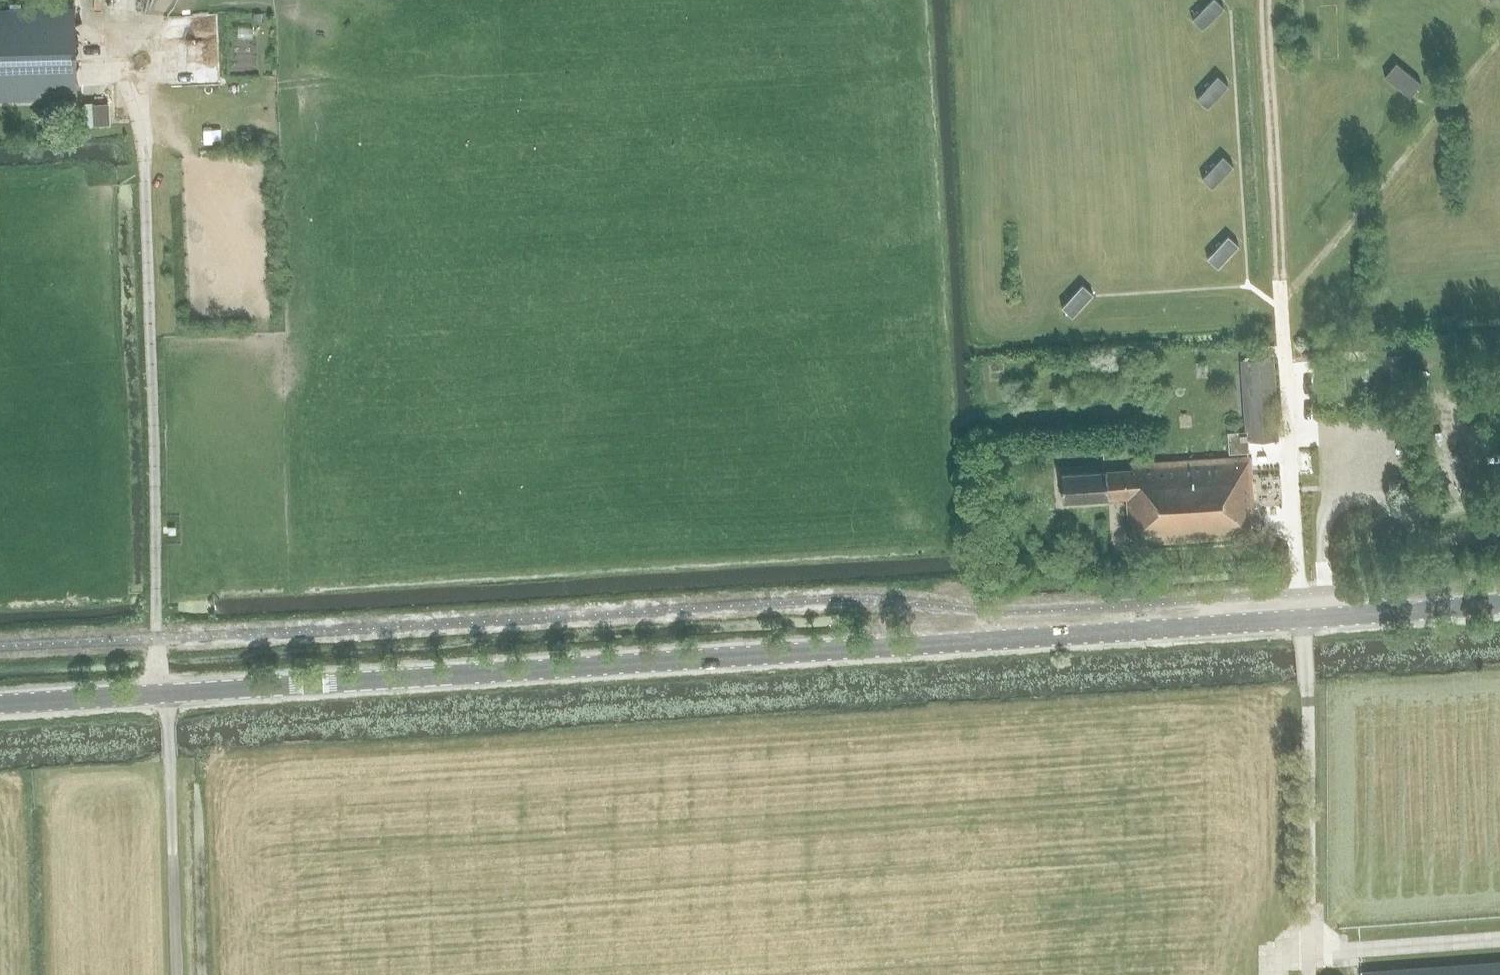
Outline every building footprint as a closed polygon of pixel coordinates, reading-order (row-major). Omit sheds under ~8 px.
[(1202,29),(1223,7),(1216,0),(1211,0),(1192,19),(1202,29)] [(77,97),(74,7),(0,10),(0,100),(77,97)] [(1384,76),(1409,97),(1420,83),(1395,63),(1384,76)] [(1207,107),(1228,85),(1217,76),(1197,98),(1207,107)] [(84,126),(118,124),(114,83),(81,86),(84,126)] [(1202,178),(1212,188),(1233,166),(1223,156),(1202,178)] [(1207,258),(1217,267),(1238,245),(1228,236),(1207,258)] [(1072,316),(1093,294),(1082,284),(1061,306),(1072,316)] [(1247,441),(1278,439),(1273,357),(1243,359),(1248,431),(1227,432),(1228,453),(1248,452),(1247,441)] [(1250,456),(1138,463),(1131,463),(1131,469),(1061,474),(1062,501),(1126,497),(1128,524),(1132,524),(1133,543),(1251,535),(1249,517),(1254,516),(1250,456)] [(1362,974),(1499,974),(1499,964),(1362,974)]
